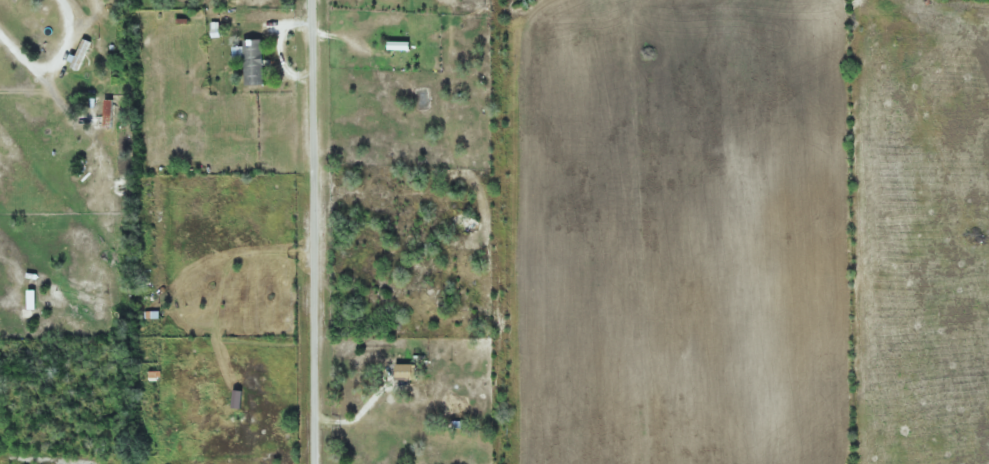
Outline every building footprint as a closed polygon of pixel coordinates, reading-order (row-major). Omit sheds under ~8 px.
[(75,76),(88,76),(88,31),(75,31),(75,76)] [(265,85),(265,40),(245,40),(246,85),(265,85)]
